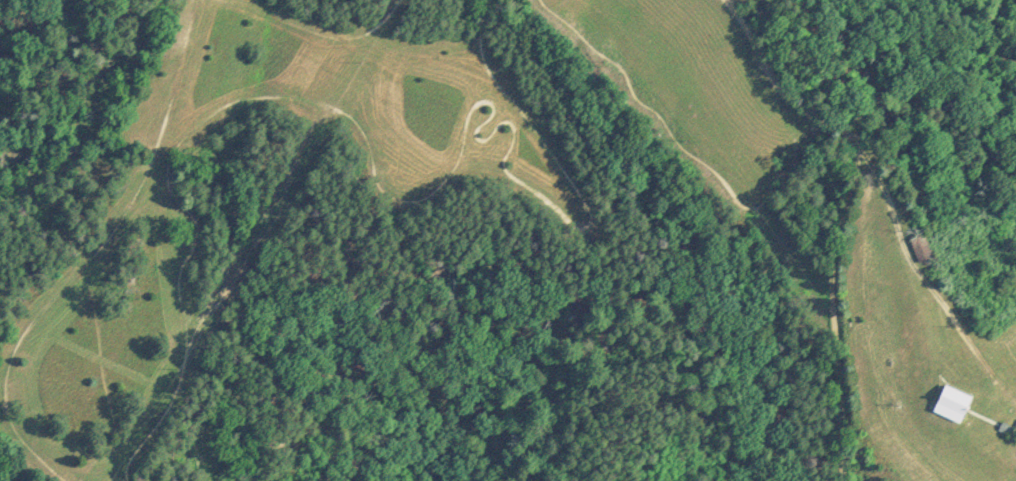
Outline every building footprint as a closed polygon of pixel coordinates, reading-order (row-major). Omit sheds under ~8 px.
[(934,256),(925,232),(910,238),(919,262),(934,256)] [(933,410),(962,421),(973,394),(944,382),(933,410)]
